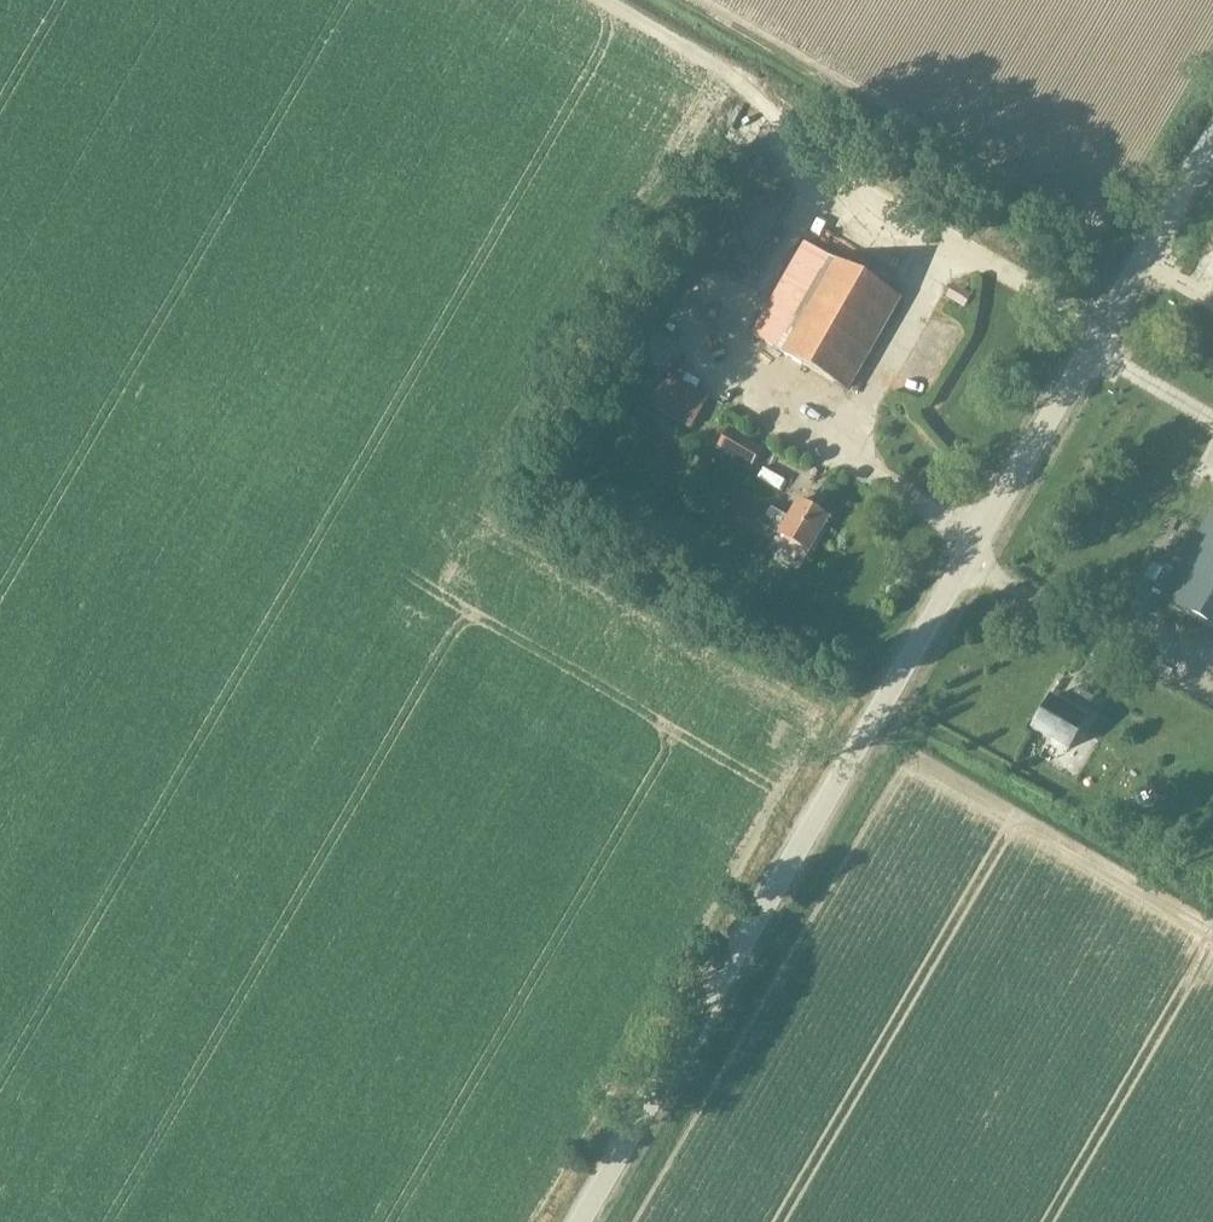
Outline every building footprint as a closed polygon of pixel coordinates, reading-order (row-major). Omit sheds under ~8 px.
[(776,350),(777,350),(829,258),(803,243),(750,336),(776,350)] [(829,258),(777,350),(846,390),(898,297),(829,257),(829,258)] [(941,299),(964,306),(969,292),(946,285),(941,299)] [(667,372),(649,409),(694,430),(710,395),(695,388),(699,379),(685,372),(681,379),(667,372)] [(641,431),(652,422),(637,405),(626,414),(641,431)] [(728,428),(716,449),(749,468),(761,447),(728,428)] [(770,508),(762,521),(780,531),(777,535),(808,553),(828,519),(797,501),(787,518),(770,508)] [(1160,600),(1212,631),(1212,507),(1160,600)] [(1050,697),(1032,728),(1068,749),(1086,718),(1081,715),(1091,698),(1078,690),(1068,707),(1050,697)]
